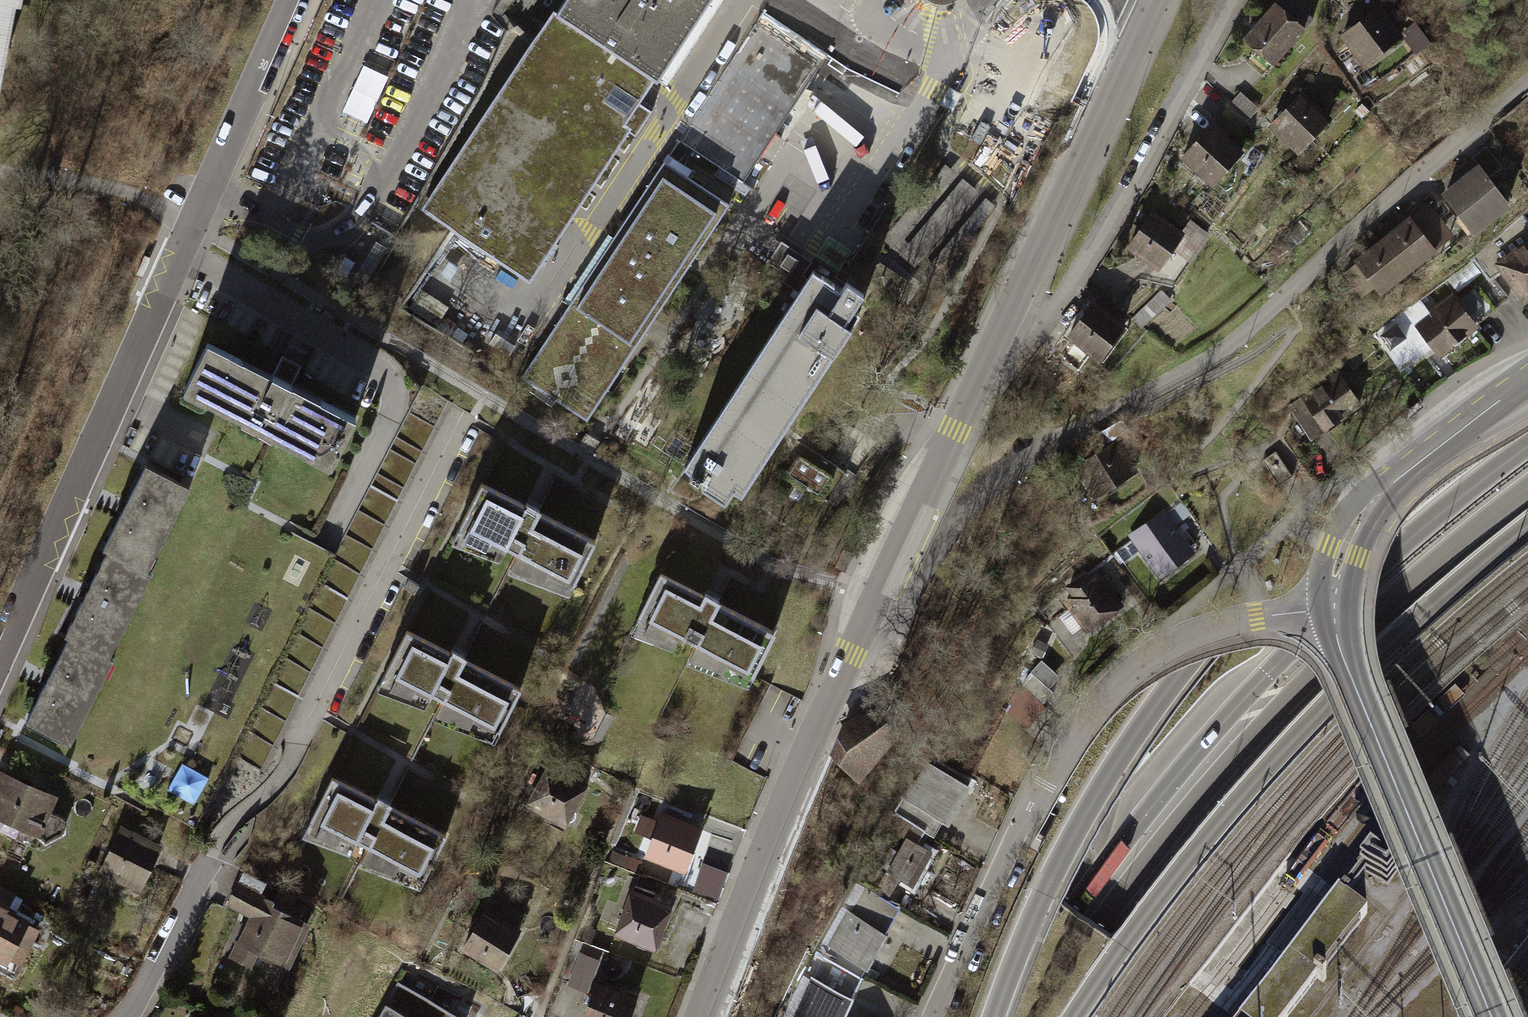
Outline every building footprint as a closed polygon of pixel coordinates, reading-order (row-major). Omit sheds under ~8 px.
[(12,5),(18,5),(19,0),(0,0),(0,65),(12,5)] [(558,12),(655,75),(706,0),(565,0),(558,12)] [(686,136),(745,172),(838,28),(792,0),(771,0),(686,136)] [(1279,3),(1253,43),(1290,67),(1316,27),(1279,3)] [(1396,4),(1355,39),(1385,75),(1427,40),(1396,4)] [(527,272),(655,75),(558,12),(430,209),(527,272)] [(1289,127),(1324,156),(1350,125),(1315,96),(1289,127)] [(1224,123),(1199,159),(1242,190),(1268,154),(1224,123)] [(668,161),(577,304),(638,343),(730,203),(668,161)] [(1493,161),(1451,194),(1480,230),(1522,197),(1493,161)] [(1376,258),(1356,273),(1381,305),(1462,242),(1438,210),(1418,225),(1376,258)] [(1139,244),(1184,274),(1206,240),(1160,211),(1139,244)] [(1527,288),(1527,247),(1508,262),(1527,288)] [(812,263),(686,461),(740,495),(752,475),(786,422),(865,297),(812,263)] [(1456,289),(1418,323),(1452,360),(1489,327),(1484,321),(1500,307),(1482,288),(1467,301),(1456,289)] [(1106,304),(1083,338),(1124,366),(1147,332),(1106,304)] [(575,310),(525,381),(587,418),(631,346),(575,310)] [(357,420),(204,344),(178,395),(331,472),(357,420)] [(1338,372),(1302,398),(1324,429),(1361,403),(1338,372)] [(455,403),(427,389),(240,758),(268,772),(455,403)] [(854,467),(786,422),(752,475),(794,503),(777,528),(803,545),(854,467)] [(1098,455),(1121,491),(1155,469),(1133,433),(1098,455)] [(205,488),(162,465),(118,550),(123,553),(82,633),(87,636),(44,720),(88,742),(132,656),(128,654),(170,571),(164,568),(205,488)] [(583,591),(605,539),(484,486),(461,538),(583,591)] [(1138,544),(1164,581),(1205,552),(1178,515),(1138,544)] [(1102,570),(1067,600),(1094,633),(1130,603),(1102,570)] [(753,683),(776,631),(714,604),(655,578),(632,630),(753,683)] [(506,736),(528,684),(407,632),(384,684),(506,736)] [(1025,686),(1010,712),(1035,727),(1050,701),(1025,686)] [(847,713),(832,755),(857,777),(904,734),(876,697),(847,713)] [(913,796),(949,814),(970,772),(933,754),(913,796)] [(171,787),(196,800),(211,773),(186,760),(171,787)] [(556,765),(538,805),(581,824),(600,784),(556,765)] [(4,770),(0,782),(0,827),(4,817),(54,835),(69,794),(4,770)] [(434,886),(456,834),(335,781),(312,834),(434,886)] [(719,827),(667,811),(655,851),(706,867),(719,827)] [(876,856),(919,880),(937,847),(894,824),(876,856)] [(125,826),(102,875),(139,892),(161,842),(125,826)] [(246,878),(233,902),(259,916),(238,956),(264,970),(274,951),(303,966),(327,921),(246,878)] [(23,969),(45,919),(2,899),(8,885),(0,882),(0,959),(23,969)] [(861,885),(834,945),(881,967),(908,906),(861,885)] [(1244,1016),(1289,1016),(1318,978),(1322,982),(1327,976),(1322,973),(1368,913),(1346,896),(1343,894),(1339,891),(1244,1016)] [(685,907),(639,892),(625,934),(672,949),(685,907)] [(494,908),(472,948),(511,969),(533,929),(494,908)] [(802,1016),(858,1016),(866,997),(819,977),(802,1016)] [(379,1016),(464,1016),(400,981),(379,1016)] [(600,982),(588,1016),(650,1016),(655,1001),(600,982)]
